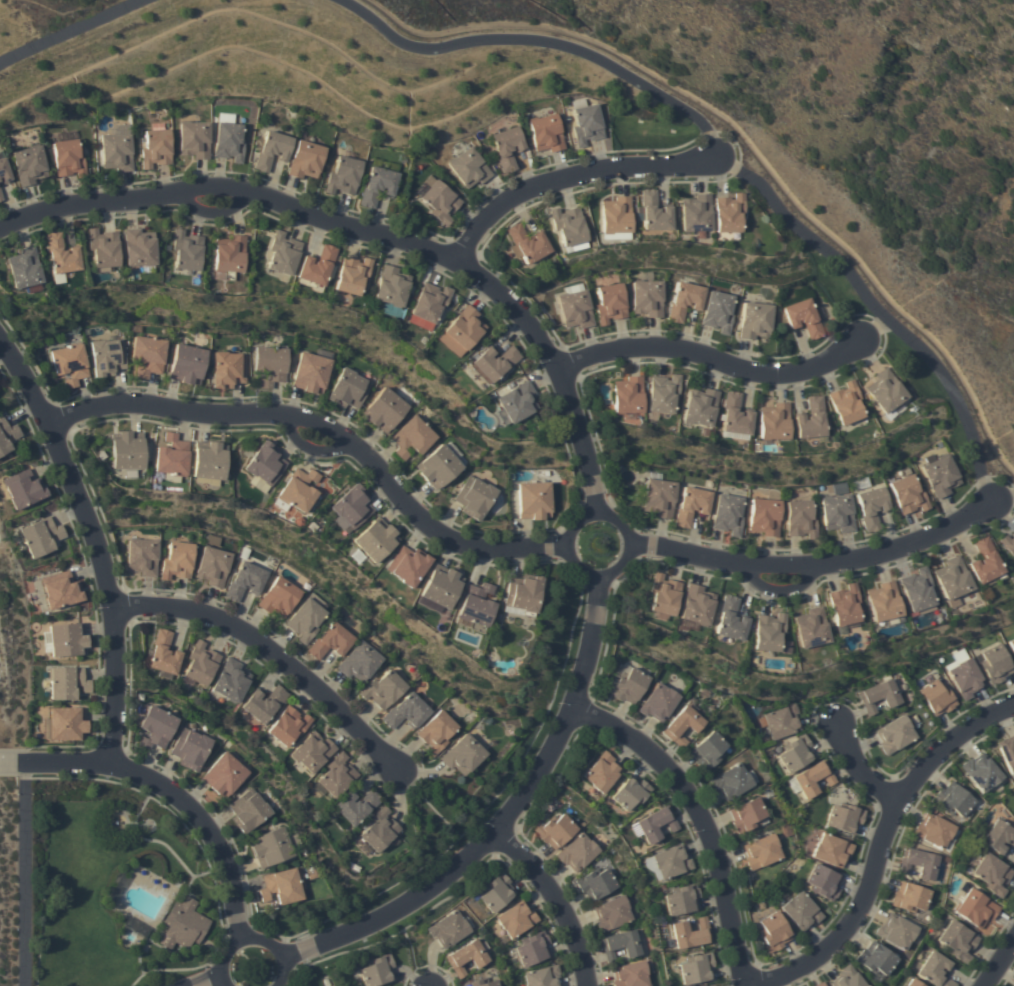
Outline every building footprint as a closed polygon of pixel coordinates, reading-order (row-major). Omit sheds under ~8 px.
[(604,138),(590,141),(589,138),(584,139),(586,146),(577,148),(572,127),(576,126),(572,109),(573,109),(572,101),(585,98),(586,106),(596,104),(604,138)] [(555,113),(565,149),(550,153),(549,148),(535,152),(527,121),(555,113)] [(242,125),(240,142),(244,142),(242,164),(233,163),(234,157),(229,156),(229,158),(214,157),(217,122),(242,125)] [(163,123),(164,130),(169,129),(171,164),(156,165),(156,162),(151,163),(152,169),(143,170),(141,148),(145,148),(144,130),(151,130),(151,123),(163,123)] [(209,123),(209,159),(194,159),(194,155),(179,155),(179,123),(209,123)] [(128,124),(129,134),(132,171),(117,172),(117,167),(103,168),(100,136),(102,136),(102,135),(110,134),(110,129),(115,125),(128,124)] [(517,126),(524,146),(526,150),(517,153),(516,150),(511,152),(517,169),(508,172),(502,174),(496,157),(498,156),(490,135),(517,126)] [(293,138),(287,159),(288,159),(286,162),(277,160),(278,157),(273,156),(268,173),(260,171),(260,170),(253,168),(259,151),(260,152),(266,130),(293,138)] [(76,139),(79,156),(83,156),(86,177),(77,178),(76,172),(72,172),(72,175),(57,177),(52,142),(76,139)] [(326,148),(317,178),(303,174),(302,179),(287,174),(298,139),(326,148)] [(40,145),(48,177),(38,179),(37,178),(34,179),(35,183),(20,187),(12,152),(40,145)] [(470,146),(493,175),(481,184),(478,181),(466,189),(447,164),(470,146)] [(353,195),(339,191),(339,189),(335,188),(334,195),(324,192),(329,171),(333,172),(337,155),(362,162),(353,195)] [(3,181),(0,182),(0,158),(4,157),(12,181),(4,184),(3,181)] [(398,173),(392,198),(383,196),(385,188),(382,188),(381,191),(377,190),(375,196),(378,196),(374,209),(359,205),(364,188),(365,189),(371,166),(398,173)] [(462,201),(452,213),(450,212),(447,216),(452,220),(447,226),(430,213),(433,209),(419,198),(429,186),(424,182),(430,175),(462,201)] [(671,230),(643,230),(642,213),(637,213),(637,207),(641,207),(641,190),(643,190),(643,189),(654,189),(654,190),(656,190),(657,206),(671,206),(671,230)] [(730,197),(730,200),(734,200),(734,193),(743,193),(744,214),(740,214),(740,232),(715,233),(714,198),(730,197)] [(710,194),(711,231),(681,231),(680,205),(681,205),(681,198),(692,198),(692,199),(695,199),(695,194),(710,194)] [(630,196),(631,233),(630,233),(630,239),(602,239),(602,233),(601,233),(601,201),(615,201),(615,196),(630,196)] [(579,207),(587,241),(563,247),(559,230),(554,231),(549,210),(558,208),(560,214),(564,213),(564,211),(579,207)] [(516,246),(515,246),(506,230),(509,228),(508,228),(516,223),(516,224),(519,223),(527,237),(540,230),(551,250),(526,264),(516,246)] [(117,231),(119,266),(94,268),(93,250),(89,250),(88,229),(98,228),(98,235),(102,234),(102,232),(117,231)] [(124,229),(140,228),(141,233),(154,232),(156,264),(155,264),(126,266),(124,229)] [(175,229),(185,230),(184,236),(188,237),(188,235),(202,236),(199,271),(174,268),(176,250),(173,250),(175,229)] [(302,243),(291,276),(267,268),(272,251),(269,250),(274,236),(276,229),(285,232),(283,239),(287,240),(288,238),(302,243)] [(81,269),(63,272),(65,283),(54,284),(49,252),(46,234),(49,234),(49,233),(58,231),(58,232),(61,232),(64,251),(66,251),(66,254),(69,253),(68,247),(78,246),(81,269)] [(246,236),(245,253),(244,253),(242,273),(234,272),(233,281),(223,280),(224,272),(215,271),(215,270),(214,270),(217,238),(230,239),(231,235),(246,236)] [(559,249),(561,255),(584,249),(583,242),(559,249)] [(318,259),(323,244),(326,245),(327,244),(335,247),(335,248),(338,249),(332,266),(331,265),(324,287),(314,284),(313,288),(305,285),(307,281),(297,277),(304,255),(318,259)] [(34,246),(43,282),(14,289),(7,257),(20,254),(19,250),(34,246)] [(344,256),(358,260),(358,262),(362,263),(364,257),(373,260),(367,280),(363,279),(359,296),(335,290),(344,256)] [(384,264),(399,268),(397,273),(400,274),(401,273),(411,276),(402,307),(401,307),(401,308),(392,305),(392,304),(374,299),(384,264)] [(662,281),(662,318),(647,318),(647,314),(632,314),(632,281),(662,281)] [(705,288),(700,311),(690,309),(691,307),(686,306),(682,323),(679,323),(678,324),(670,322),(671,321),(667,320),(671,302),(673,302),(677,281),(705,288)] [(424,282),(439,288),(438,290),(441,292),(444,286),(453,290),(444,310),(440,308),(433,324),(410,314),(424,282)] [(621,283),(627,317),(612,320),(612,318),(607,318),(608,325),(599,326),(596,305),(600,304),(597,287),(621,283)] [(585,289),(594,325),(579,329),(578,325),(564,328),(556,297),(585,289)] [(734,296),(730,313),(734,314),(729,336),(719,333),(720,327),(717,326),(716,329),(701,325),(703,315),(709,290),(734,296)] [(809,297),(809,298),(813,306),(811,307),(816,319),(817,318),(824,335),(820,336),(821,337),(813,340),(812,339),(810,340),(803,323),(797,325),(798,327),(790,330),(782,308),(809,297)] [(772,305),(769,338),(758,337),(758,335),(755,335),(754,340),(740,338),(743,302),(772,305)] [(467,304),(479,314),(476,318),(486,327),(466,351),(444,331),(467,304)] [(156,339),(156,337),(167,339),(161,374),(149,372),(148,380),(135,377),(136,369),(143,370),(144,362),(143,362),(143,363),(130,361),(134,336),(156,339)] [(126,368),(114,370),(115,375),(94,378),(90,342),(103,340),(104,342),(122,339),(126,368)] [(206,350),(200,378),(201,378),(200,384),(192,383),(191,385),(180,383),(180,381),(168,378),(176,343),(206,350)] [(50,351),(81,344),(86,365),(87,365),(89,376),(77,379),(79,387),(66,390),(64,381),(70,379),(69,373),(56,376),(50,351)] [(490,345),(496,352),(494,354),(498,357),(511,345),(517,352),(516,352),(520,357),(508,369),(506,367),(491,383),(472,363),(490,345)] [(287,349),(285,372),(286,372),(285,383),(272,382),(272,389),(259,388),(260,379),(266,380),(266,373),(253,372),(255,346),(287,349)] [(213,352),(226,352),(226,354),(240,354),(246,354),(245,383),(233,383),(232,389),(212,388),(213,352)] [(331,360),(322,393),(315,391),(314,394),(302,391),(303,389),(291,386),(301,352),(331,360)] [(343,366),(355,373),(355,374),(371,383),(358,409),(346,403),(344,408),(326,399),(343,366)] [(907,397),(892,408),(893,408),(886,413),(885,413),(883,414),(865,388),(876,380),(873,376),(886,367),(907,397)] [(650,386),(651,376),(666,378),(666,380),(670,381),(671,374),(680,375),(678,397),(674,396),(672,414),(647,411),(650,386)] [(642,413),(613,413),(613,381),(627,381),(627,376),(642,376),(642,413)] [(861,399),(857,400),(864,417),(840,426),(827,394),(842,388),(842,390),(846,389),(844,382),(853,379),(861,399)] [(528,380),(536,393),(531,396),(538,408),(532,411),(533,412),(511,425),(496,398),(528,380)] [(384,386),(409,407),(386,434),(377,426),(375,428),(365,420),(367,418),(362,413),(384,386)] [(690,389),(701,391),(701,392),(703,393),(704,388),(719,392),(711,427),(682,420),(690,389)] [(750,435),(721,431),(724,409),(723,409),(725,391),(727,392),(728,391),(739,392),(739,393),(741,393),(739,411),(744,411),(744,408),(753,409),(750,435)] [(824,413),(823,414),(825,436),(797,439),(794,416),(809,414),(807,396),(816,395),(816,396),(822,395),(824,413)] [(789,403),(788,440),(758,439),(759,414),(759,407),(773,407),(773,403),(789,403)] [(414,414),(437,437),(419,455),(410,447),(411,445),(410,444),(405,450),(410,455),(403,462),(394,453),(400,447),(391,438),(414,414)] [(12,449),(0,456),(0,418),(3,416),(9,427),(15,424),(22,435),(14,440),(10,434),(5,437),(12,449)] [(111,433),(118,433),(118,432),(130,432),(130,433),(142,432),(143,469),(112,469),(111,433)] [(178,433),(177,440),(190,442),(188,453),(186,476),(170,475),(170,474),(154,472),(156,447),(170,448),(170,442),(164,441),(165,432),(178,433)] [(280,451),(277,455),(287,463),(270,486),(255,475),(254,477),(243,469),(264,440),(280,451)] [(196,441),(208,442),(208,441),(220,442),(220,444),(227,445),(227,452),(226,452),(223,480),(192,477),(196,441)] [(442,443),(463,467),(435,491),(427,481),(426,482),(419,473),(420,472),(415,466),(442,443)] [(961,483),(951,488),(951,487),(948,488),(950,493),(936,499),(920,467),(927,463),(924,458),(932,454),(935,459),(947,453),(961,483)] [(14,510),(9,498),(10,498),(2,480),(29,468),(34,479),(38,477),(47,495),(14,510)] [(321,476),(315,484),(310,480),(307,485),(318,493),(304,514),(289,504),(288,505),(276,497),(277,496),(290,476),(296,468),(306,475),(310,469),(321,476)] [(911,473),(918,490),(921,488),(930,508),(921,511),(919,506),(915,508),(916,509),(902,515),(888,483),(911,473)] [(469,475),(485,485),(485,483),(497,491),(477,522),(461,511),(463,508),(462,507),(463,506),(453,500),(469,475)] [(676,483),(672,519),(656,517),(657,512),(654,512),(653,513),(643,511),(644,504),(643,504),(647,479),(676,483)] [(356,482),(369,497),(365,501),(374,510),(352,530),(339,516),(338,517),(329,507),(356,482)] [(549,482),(551,517),(543,518),(543,519),(531,520),(531,518),(519,519),(517,483),(549,482)] [(711,492),(707,515),(698,513),(698,512),(693,511),(689,528),(686,528),(686,529),(677,527),(677,526),(674,525),(678,508),(679,508),(684,486),(711,492)] [(882,486),(889,509),(888,509),(889,511),(881,513),(880,510),(875,512),(880,529),(871,532),(871,531),(865,533),(860,515),(862,515),(855,494),(882,486)] [(849,493),(855,530),(839,533),(839,528),(825,530),(820,498),(849,493)] [(742,498),(739,515),(743,516),(740,538),(730,536),(731,529),(727,529),(726,531),(711,528),(717,494),(742,498)] [(780,500),(778,537),(763,536),(763,531),(749,531),(749,525),(750,502),(751,502),(751,499),(780,500)] [(810,500),(811,518),(816,517),(817,539),(807,539),(807,533),(802,533),(802,536),(788,536),(786,501),(810,500)] [(54,527),(61,524),(66,537),(58,540),(55,534),(49,536),(54,549),(31,559),(24,542),(22,543),(16,530),(49,516),(54,527)] [(378,516),(387,525),(388,524),(396,533),(394,534),(399,540),(373,564),(352,540),(378,516)] [(1011,535),(1013,532),(1013,556),(1013,557),(998,541),(1005,535),(1010,539),(1013,536),(1011,535)] [(967,563),(976,559),(976,560),(980,558),(973,542),(976,541),(975,540),(983,536),(984,537),(986,535),(994,552),(1003,572),(978,585),(967,563)] [(158,540),(156,577),(140,576),(141,572),(127,571),(128,539),(158,540)] [(194,544),(190,579),(175,577),(175,575),(171,574),(170,580),(161,579),(163,558),(167,558),(169,541),(194,544)] [(402,545),(412,552),(415,548),(432,559),(411,589),(400,582),(401,580),(385,569),(402,545)] [(232,554),(222,589),(207,585),(208,580),(195,577),(204,546),(232,554)] [(933,571),(945,565),(943,561),(958,554),(973,588),(956,596),(960,604),(950,609),(946,600),(946,601),(933,571)] [(268,572),(257,596),(249,592),(250,589),(245,587),(238,603),(224,597),(231,581),(232,581),(242,560),(268,572)] [(435,564),(446,569),(447,568),(458,574),(457,575),(464,578),(461,584),(460,584),(447,610),(419,596),(435,564)] [(899,579),(914,574),(915,576),(918,575),(916,569),(925,565),(933,587),(929,588),(935,604),(910,613),(899,579)] [(70,570),(73,582),(78,580),(83,600),(48,610),(45,597),(46,597),(41,578),(70,570)] [(654,572),(663,574),(662,580),(666,581),(666,579),(681,583),(680,587),(679,587),(672,616),(648,610),(652,593),(649,593),(654,572)] [(542,577),(535,613),(534,613),(533,617),(522,615),(523,611),(522,611),(522,610),(504,606),(509,577),(522,579),(523,574),(542,577)] [(283,618),(272,611),(270,614),(257,605),(277,575),(301,592),(283,618)] [(866,591),(880,588),(879,583),(893,580),(902,615),(883,620),(884,621),(876,623),(875,622),(874,622),(866,591)] [(486,627),(470,621),(469,622),(456,617),(468,584),(480,589),(483,582),(495,586),(492,595),(485,593),(483,599),(495,604),(486,627)] [(830,602),(828,593),(843,589),(843,591),(848,590),(846,584),(855,582),(860,603),(856,604),(860,621),(836,626),(830,602)] [(688,583),(703,587),(702,592),(705,593),(706,592),(716,594),(708,626),(706,626),(706,627),(697,624),(679,619),(688,583)] [(305,646),(298,640),(302,635),(298,632),(297,634),(285,624),(306,596),(307,597),(312,592),(325,603),(321,608),(326,613),(316,626),(319,629),(305,646)] [(735,615),(740,617),(740,614),(748,616),(742,640),(715,634),(720,612),(724,594),(726,595),(726,594),(738,597),(737,598),(739,599),(735,615)] [(795,623),(794,617),(807,614),(806,609),(822,606),(830,642),(811,646),(812,648),(803,649),(803,648),(801,649),(795,623)] [(756,624),(756,625),(757,615),(772,616),(772,618),(776,619),(777,612),(786,613),(784,635),(780,634),(779,651),(754,649),(756,624)] [(355,639),(340,657),(333,651),(333,650),(329,647),(318,661),(316,659),(309,654),(310,653),(307,651),(317,638),(318,638),(333,621),(355,639)] [(85,635),(87,635),(88,647),(86,647),(86,655),(51,657),(50,644),(47,645),(47,639),(44,639),(43,632),(49,632),(48,626),(85,623),(85,635)] [(154,644),(153,644),(158,628),(161,629),(161,628),(170,631),(170,632),(172,633),(167,650),(172,651),(173,650),(181,653),(175,675),(147,667),(154,644)] [(1006,658),(1013,655),(1013,638),(1000,643),(1006,658)] [(190,660),(187,658),(197,639),(206,643),(202,649),(206,651),(207,649),(221,656),(204,687),(182,675),(190,660)] [(362,683),(351,674),(348,678),(337,668),(347,655),(359,639),(382,658),(362,683)] [(1013,672),(1003,677),(1004,679),(994,684),(994,683),(991,685),(980,662),(984,660),(980,652),(999,643),(1013,672)] [(227,657),(242,664),(240,669),(252,675),(237,704),(235,703),(235,704),(227,700),(227,699),(210,690),(227,657)] [(956,665),(956,664),(969,657),(985,685),(970,693),(972,696),(963,701),(946,670),(956,665)] [(83,680),(91,680),(91,693),(82,693),(82,686),(75,686),(75,700),(50,700),(50,682),(48,682),(48,667),(83,667),(83,680)] [(633,705),(623,699),(621,702),(612,696),(613,695),(608,693),(613,684),(614,685),(622,671),(627,674),(631,667),(649,678),(633,705)] [(407,687),(382,711),(371,700),(373,699),(370,696),(365,700),(358,693),(374,678),(377,681),(389,669),(407,687)] [(890,678),(901,702),(886,708),(882,697),(872,702),(876,713),(868,716),(862,702),(857,692),(890,678)] [(934,679),(939,686),(943,683),(957,704),(953,707),(945,713),(943,711),(934,717),(916,690),(934,679)] [(657,682),(666,689),(667,688),(679,696),(665,716),(666,717),(661,723),(647,714),(645,717),(637,711),(643,702),(657,682)] [(255,687),(263,693),(261,697),(260,696),(258,699),(260,701),(263,698),(265,699),(277,684),(284,690),(288,694),(277,708),(276,706),(262,725),(240,708),(255,687)] [(412,730),(406,723),(408,721),(404,717),(392,730),(391,728),(389,728),(383,722),(383,720),(381,719),(393,706),(394,707),(410,691),(431,711),(412,730)] [(795,703),(798,713),(795,714),(800,730),(769,740),(765,726),(766,726),(762,715),(795,703)] [(150,704),(178,719),(167,739),(168,740),(163,749),(152,744),(148,750),(137,744),(141,736),(147,739),(150,733),(138,727),(150,704)] [(685,704),(704,722),(694,733),(685,725),(678,734),(687,742),(681,749),(672,741),(672,742),(661,732),(664,729),(663,729),(685,704)] [(287,705),(299,714),(298,716),(301,719),(305,714),(312,719),(307,726),(299,736),(295,734),(285,747),(266,732),(287,705)] [(85,708),(85,720),(86,720),(86,733),(85,733),(85,740),(49,740),(50,708),(85,708)] [(457,727),(445,739),(447,742),(432,757),(426,751),(431,746),(427,743),(426,745),(415,734),(440,709),(457,727)] [(910,727),(909,727),(915,737),(885,756),(880,747),(878,743),(881,742),(874,731),(902,714),(910,727)] [(183,727),(200,736),(201,734),(213,741),(196,773),(178,764),(180,759),(169,753),(183,727)] [(313,730),(321,738),(320,739),(322,741),(326,737),(337,749),(310,774),(290,753),(313,730)] [(713,730),(726,745),(720,751),(724,754),(712,765),(712,766),(705,772),(702,768),(701,769),(695,762),(697,760),(689,751),(713,730)] [(486,754),(463,777),(453,766),(450,770),(439,759),(465,732),(486,754)] [(803,733),(811,746),(809,747),(815,757),(787,774),(776,756),(783,751),(781,747),(803,733)] [(996,743),(1013,734),(1013,745),(1013,748),(1013,775),(1011,776),(996,743)] [(603,750),(611,756),(611,757),(614,759),(612,761),(622,769),(602,795),(590,785),(591,784),(581,777),(603,750)] [(248,772),(225,799),(220,794),(218,795),(209,787),(210,786),(201,778),(205,774),(204,774),(224,751),(232,758),(248,772)] [(341,751),(347,757),(343,762),(346,765),(348,764),(359,774),(334,799),(316,781),(328,769),(326,766),(341,751)] [(959,766),(967,760),(968,760),(971,757),(974,761),(979,756),(980,757),(981,756),(984,759),(987,757),(1003,777),(992,787),(991,786),(982,793),(959,766)] [(824,759),(831,772),(830,772),(836,782),(828,787),(822,776),(812,782),(818,792),(805,799),(792,777),(824,759)] [(739,762),(745,772),(753,785),(725,802),(719,791),(716,792),(714,789),(713,789),(708,781),(739,762)] [(630,774),(639,781),(641,779),(652,789),(635,808),(631,805),(626,812),(610,798),(630,774)] [(962,817),(955,812),(951,816),(932,800),(935,797),(934,796),(941,788),(943,790),(951,780),(975,801),(962,817)] [(243,835),(231,818),(235,815),(228,805),(251,787),(263,803),(264,802),(272,813),(243,835)] [(332,807),(350,789),(357,795),(355,797),(359,801),(371,789),(372,790),(373,790),(380,798),(382,800),(369,813),(367,811),(352,827),(332,807)] [(757,796),(766,815),(759,819),(761,824),(738,834),(737,830),(735,831),(731,822),(734,820),(729,810),(757,796)] [(824,825),(831,805),(839,808),(841,803),(865,810),(860,824),(858,823),(854,835),(824,825)] [(635,822),(667,804),(672,814),(671,814),(679,828),(671,832),(665,822),(656,828),(661,838),(648,845),(635,822)] [(375,853),(358,835),(371,823),(368,819),(384,805),(390,812),(385,816),(389,820),(390,818),(401,829),(375,853)] [(955,827),(948,840),(947,840),(942,850),(911,834),(916,825),(917,826),(919,821),(921,822),(926,812),(955,827)] [(554,850),(546,842),(544,844),(537,836),(538,835),(533,830),(539,824),(541,826),(553,815),(557,819),(563,813),(577,829),(554,850)] [(996,818),(1013,830),(1013,848),(1007,843),(1004,847),(1006,848),(1001,855),(981,842),(996,818)] [(294,855),(260,868),(256,857),(254,858),(250,846),(252,845),(250,839),(282,826),(294,855)] [(576,872),(567,863),(565,865),(562,862),(561,863),(555,856),(581,832),(589,841),(590,840),(600,850),(576,872)] [(811,857),(817,843),(822,832),(853,845),(848,858),(846,857),(841,869),(811,857)] [(750,871),(747,864),(745,858),(747,857),(742,845),(772,833),(778,846),(777,847),(782,858),(750,871)] [(681,844),(687,859),(690,858),(694,868),(661,880),(661,879),(656,881),(653,873),(647,868),(645,866),(644,863),(644,858),(651,856),(651,855),(681,844)] [(938,856),(932,882),(917,878),(920,867),(910,864),(907,875),(897,873),(903,847),(938,856)] [(1013,872),(1005,885),(1003,883),(1001,886),(1007,890),(1001,898),(983,886),(985,883),(970,873),(985,852),(1013,872)] [(842,878),(837,888),(840,889),(835,898),(834,898),(832,902),(810,890),(812,886),(804,882),(814,863),(842,878)] [(296,867),(296,868),(300,867),(306,888),(300,889),(302,899),(278,906),(274,892),(269,894),(271,900),(262,903),(258,890),(265,888),(262,876),(296,867)] [(590,902),(584,892),(582,893),(575,881),(597,868),(599,872),(607,868),(617,886),(590,902)] [(492,914),(478,898),(484,892),(481,888),(500,871),(510,882),(508,884),(516,893),(492,914)] [(931,891),(924,911),(916,909),(914,913),(891,905),(892,901),(891,901),(894,891),(897,892),(900,881),(931,891)] [(669,916),(664,895),(673,893),(672,889),(695,883),(696,888),(697,887),(700,898),(697,898),(699,909),(669,916)] [(1000,907),(991,920),(987,918),(980,929),(953,912),(955,910),(953,909),(958,902),(959,903),(969,887),(1000,907)] [(823,917),(816,923),(813,921),(801,932),(779,907),(791,897),(791,898),(800,890),(823,917)] [(600,933),(596,924),(599,923),(593,907),(623,894),(629,909),(628,909),(632,920),(600,933)] [(175,900),(180,903),(185,895),(197,902),(193,911),(211,921),(198,944),(192,941),(187,949),(175,942),(170,950),(158,943),(167,927),(162,924),(175,900)] [(510,939),(503,929),(502,930),(494,918),(522,900),(529,910),(531,908),(539,920),(510,939)] [(443,949),(434,935),(431,937),(425,929),(454,909),(461,919),(462,918),(470,931),(443,949)] [(792,938),(782,944),(783,946),(774,951),(768,954),(763,947),(766,945),(757,931),(762,928),(758,921),(776,911),(792,938)] [(918,928),(910,941),(904,951),(873,934),(879,925),(881,926),(889,912),(918,928)] [(671,924),(686,920),(688,932),(699,929),(696,918),(706,916),(712,941),(676,949),(671,924)] [(979,938),(971,951),(969,950),(967,954),(972,957),(967,965),(949,953),(951,949),(936,939),(950,919),(979,938)] [(634,929),(641,954),(627,958),(623,947),(613,950),(616,961),(607,963),(603,948),(600,938),(634,929)] [(522,967),(514,948),(522,945),(520,940),(543,930),(545,934),(546,934),(549,943),(547,944),(551,955),(522,967)] [(475,938),(489,960),(476,969),(470,959),(460,964),(467,974),(458,980),(444,957),(475,938)] [(898,959),(885,977),(878,971),(875,975),(854,960),(863,948),(865,950),(872,940),(898,959)] [(957,984),(956,985),(934,985),(915,973),(931,950),(952,964),(947,972),(945,971),(943,974),(957,984)] [(683,985),(678,964),(687,962),(686,958),(711,952),(714,967),(712,967),(714,978),(683,985)] [(394,978),(373,985),(364,985),(358,969),(366,966),(365,962),(389,953),(394,967),(391,968),(394,978)] [(646,975),(649,985),(613,985),(612,980),(615,979),(613,967),(644,960),(647,975),(646,975)] [(848,963),(866,985),(832,985),(830,983),(840,975),(838,973),(841,970),(841,969),(848,963)] [(556,979),(558,985),(524,985),(526,985),(523,973),(557,964),(559,974),(558,974),(559,978),(556,979)] [(911,978),(923,985),(905,985),(911,978)]
